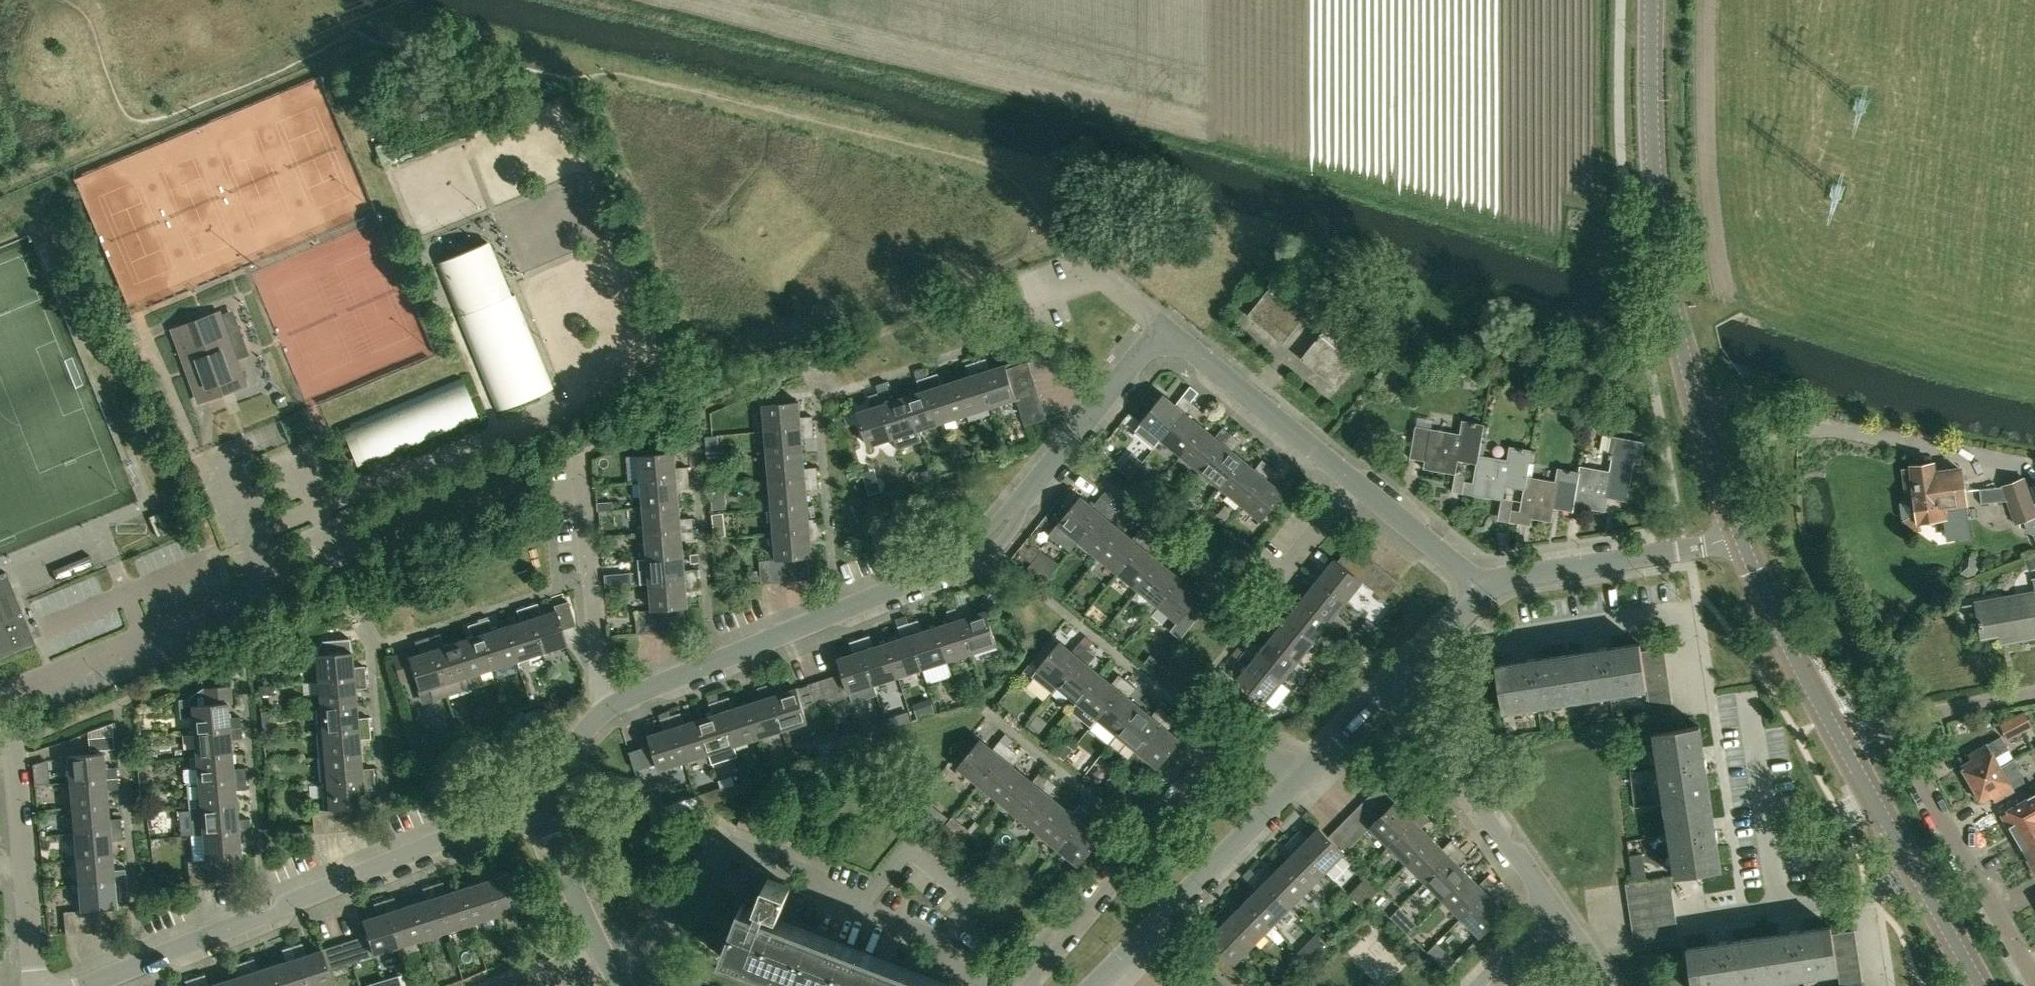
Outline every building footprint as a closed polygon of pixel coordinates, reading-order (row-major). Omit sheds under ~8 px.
[(553,388),(492,240),(437,263),(497,411),(553,388)] [(1283,343),(1310,310),(1275,282),(1249,315),(1283,343)] [(403,348),(409,364),(441,352),(422,304),(400,313),(410,338),(388,347),(390,353),(403,348)] [(198,399),(243,383),(218,314),(173,331),(198,399)] [(1337,386),(1363,354),(1328,325),(1302,358),(1337,386)] [(1005,364),(991,369),(987,357),(977,360),(991,406),(1016,398),(1014,391),(1010,380),(1007,368),(1005,364)] [(970,376),(956,380),(967,414),(991,406),(977,360),(967,364),(970,376)] [(1029,361),(1007,368),(1010,380),(1033,373),(1029,361)] [(928,376),(926,369),(916,371),(918,379),(928,376)] [(956,380),(942,385),(939,373),(928,376),(943,422),(967,414),(956,380)] [(1036,384),(1033,373),(1010,380),(1014,391),(1036,384)] [(921,391),(907,396),(918,430),(943,422),(928,376),(918,379),(921,391)] [(462,378),(350,423),(365,460),(402,445),(404,449),(479,418),(462,378)] [(1014,391),(1016,398),(1018,403),(1040,395),(1036,384),(1014,391)] [(1191,385),(1184,395),(1192,402),(1200,392),(1191,385)] [(907,396),(893,400),(890,389),(879,392),(894,437),(918,430),(907,396)] [(869,446),(894,437),(879,392),(869,395),(873,407),(858,412),(869,446)] [(1142,422),(1162,439),(1192,402),(1184,395),(1176,404),(1164,394),(1142,422)] [(1044,407),(1040,395),(1018,403),(1022,414),(1044,407)] [(763,404),(766,430),(814,426),(813,416),(801,417),(799,401),(763,404)] [(1162,439),(1182,455),(1204,427),(1193,418),(1200,408),(1192,402),(1162,439)] [(1025,426),(1047,418),(1044,407),(1022,414),(1025,426)] [(1484,424),(1483,424),(1463,420),(1460,434),(1432,429),(1434,420),(1418,417),(1411,458),(1426,460),(1424,467),(1456,473),(1459,459),(1477,463),(1478,463),(1479,455),(1481,442),(1484,424)] [(766,430),(768,456),(804,453),(803,438),(815,437),(814,426),(766,430)] [(1182,455),(1202,471),(1232,434),(1223,427),(1216,436),(1204,427),(1182,455)] [(652,433),(652,448),(674,446),(673,431),(652,433)] [(1202,471),(1221,487),(1244,459),(1233,450),(1240,441),(1232,434),(1202,471)] [(705,436),(706,449),(719,448),(718,435),(705,436)] [(1610,471),(1587,467),(1589,453),(1584,452),(1581,466),(1580,472),(1573,510),(1573,512),(1584,514),(1586,507),(1606,511),(1608,497),(1628,500),(1635,462),(1641,463),(1645,442),(1611,436),(1608,458),(1612,459),(1610,471)] [(1527,477),(1530,462),(1532,450),(1510,446),(1508,460),(1485,456),(1487,443),(1481,442),(1479,455),(1478,463),(1477,463),(1474,483),(1472,494),(1503,499),(1506,485),(1525,488),(1525,489),(1527,477)] [(677,467),(676,452),(639,455),(642,481),(690,477),(689,466),(677,467)] [(768,456),(770,482),(818,477),(818,467),(805,468),(804,453),(768,456)] [(1221,487),(1241,503),(1271,466),(1263,459),(1255,469),(1244,459),(1221,487)] [(1535,463),(1530,462),(1527,477),(1525,489),(1525,488),(1521,511),(1519,522),(1531,524),(1532,517),(1552,521),(1554,507),(1573,510),(1580,472),(1559,468),(1556,482),(1533,478),(1535,463)] [(1971,537),(1965,491),(1962,468),(1935,472),(1934,464),(1911,467),(1915,494),(1907,506),(1908,514),(1916,520),(1943,516),(1947,540),(1971,537)] [(1284,492),(1272,482),(1280,473),(1271,466),(1241,503),(1261,520),(1284,492)] [(930,468),(921,471),(924,480),(933,478),(930,468)] [(2034,503),(2025,476),(2002,485),(2002,486),(1980,489),(1982,502),(2006,500),(2015,524),(2026,519),(2025,524),(2028,532),(2032,534),(2034,533),(2034,535),(2034,504),(2034,503)] [(642,481),(644,507),(680,503),(679,488),(691,488),(690,477),(642,481)] [(770,482),(772,507),(808,504),(807,489),(819,488),(818,477),(770,482)] [(1463,492),(1472,494),(1474,483),(1465,481),(1463,492)] [(1106,490),(1100,496),(1109,503),(1114,497),(1106,490)] [(1059,524),(1079,541),(1109,503),(1101,497),(1093,506),(1081,496),(1059,524)] [(597,502),(598,511),(614,509),(613,501),(597,502)] [(644,507),(646,532),(695,528),(694,517),(682,518),(680,503),(644,507)] [(1079,541),(1099,557),(1121,529),(1110,520),(1118,510),(1109,503),(1079,541)] [(772,507),(775,533),(823,528),(822,517),(810,519),(808,504),(772,507)] [(1510,521),(1519,522),(1521,511),(1512,509),(1510,521)] [(157,534),(168,530),(163,519),(153,523),(157,534)] [(646,532),(648,558),(685,555),(683,539),(695,539),(695,528),(646,532)] [(813,556),(812,540),(823,539),(823,528),(775,533),(777,559),(784,558),(796,557),(808,556),(813,556)] [(1099,557),(1119,573),(1149,536),(1140,529),(1133,538),(1121,529),(1099,557)] [(1119,573),(1139,589),(1161,561),(1150,552),(1157,542),(1149,536),(1119,573)] [(1060,562),(1034,541),(1025,552),(1051,573),(1060,562)] [(1352,544),(1338,562),(1348,569),(1362,552),(1352,544)] [(1372,559),(1362,552),(1348,569),(1357,576),(1372,559)] [(53,570),(55,574),(57,581),(95,566),(90,554),(53,570)] [(2024,558),(2029,571),(2034,568),(2034,554),(2024,558)] [(648,558),(651,583),(699,579),(698,568),(686,569),(685,555),(648,558)] [(811,579),(808,556),(796,557),(798,580),(811,579)] [(786,581),(798,580),(796,557),(784,558),(786,581)] [(777,559),(772,560),(774,582),(786,581),(784,558),(777,559)] [(1335,559),(1325,571),(1315,563),(1309,571),(1346,602),(1360,585),(1371,594),(1374,590),(1367,584),(1357,576),(1348,569),(1338,562),(1335,559)] [(1381,567),(1372,559),(1357,576),(1367,584),(1381,567)] [(760,561),(762,583),(774,582),(772,560),(760,561)] [(1139,589),(1159,605),(1189,568),(1180,561),(1172,570),(1161,561),(1139,589)] [(1202,594),(1190,584),(1197,574),(1189,568),(1159,605),(1179,622),(1202,594)] [(1311,588),(1302,599),(1330,622),(1346,602),(1309,571),(1301,580),(1311,588)] [(605,574),(606,586),(620,586),(619,573),(605,574)] [(672,608),(684,607),(689,607),(688,590),(700,590),(699,579),(651,583),(653,609),(660,609),(672,608)] [(33,639),(13,589),(0,594),(0,653),(33,639)] [(1978,603),(1983,635),(2007,631),(2009,640),(2034,635),(2034,593),(1978,603)] [(1302,599),(1293,610),(1283,602),(1276,610),(1314,641),(1330,622),(1302,599)] [(553,611),(541,615),(537,604),(528,606),(542,652),(567,644),(562,630),(576,626),(568,601),(552,606),(553,611)] [(987,610),(972,615),(968,604),(958,607),(973,653),(998,645),(987,610)] [(523,620),(507,625),(518,659),(542,652),(528,606),(520,609),(523,620)] [(686,629),(684,607),(672,608),(674,630),(686,629)] [(951,621),(937,626),(948,660),(973,653),(958,607),(948,610),(951,621)] [(662,631),(674,630),(672,608),(660,609),(662,631)] [(660,609),(653,609),(648,610),(650,632),(662,631),(660,609)] [(636,610),(638,633),(650,632),(648,610),(636,610)] [(1280,627),(1270,638),(1298,661),(1314,641),(1276,610),(1269,618),(1280,627)] [(896,618),(898,625),(909,622),(907,615),(896,618)] [(507,625),(492,630),(489,619),(479,622),(493,667),(518,659),(507,625)] [(937,626),(923,630),(919,619),(909,622),(924,668),(948,660),(937,626)] [(1368,638),(1376,627),(1366,619),(1358,630),(1368,638)] [(473,636),(458,641),(472,686),(483,683),(480,671),(493,667),(479,622),(469,625),(473,636)] [(903,637),(888,641),(899,676),(924,668),(909,622),(899,625),(903,637)] [(447,694),(472,686),(458,641),(443,645),(440,634),(429,638),(447,694)] [(888,641),(874,646),(870,635),(860,638),(875,684),(899,676),(888,641)] [(1060,641),(1038,669),(1032,676),(1052,692),(1058,686),(1088,648),(1088,649),(1094,642),(1086,635),(1073,651),(1060,641)] [(414,677),(418,691),(420,697),(427,700),(447,694),(429,638),(418,641),(422,652),(408,656),(407,651),(392,656),(400,681),(414,677)] [(838,657),(843,672),(844,672),(850,691),(875,684),(860,638),(850,641),(854,653),(838,657)] [(1270,638),(1261,649),(1251,642),(1244,650),(1282,681),(1298,661),(1270,638)] [(1503,711),(1647,688),(1647,686),(1645,674),(1643,663),(1641,650),(1640,643),(1496,665),(1503,711)] [(1238,647),(1233,654),(1238,658),(1244,651),(1238,647)] [(1664,647),(1641,650),(1643,663),(1666,659),(1664,647)] [(1058,686),(1078,702),(1100,674),(1089,665),(1097,655),(1088,649),(1088,648),(1058,686)] [(1265,702),(1282,681),(1244,650),(1244,651),(1238,658),(1247,666),(1238,678),(1265,702)] [(316,654),(318,681),(366,677),(365,666),(353,667),(352,651),(316,654)] [(1144,661),(1152,669),(1160,661),(1151,653),(1144,661)] [(1323,668),(1331,676),(1341,665),(1334,657),(1323,668)] [(1668,671),(1666,659),(1643,663),(1645,674),(1668,671)] [(1670,683),(1668,671),(1645,674),(1647,686),(1670,683)] [(844,672),(843,672),(832,676),(839,698),(851,694),(850,691),(844,672)] [(1078,702),(1098,718),(1128,680),(1120,674),(1112,684),(1100,674),(1078,702)] [(827,702),(839,698),(832,676),(821,680),(827,702)] [(314,694),(315,706),(356,703),(355,689),(367,688),(366,677),(318,681),(319,694),(314,694)] [(816,705),(827,702),(821,680),(809,683),(816,705)] [(1098,718),(1118,734),(1140,706),(1129,697),(1137,688),(1128,680),(1098,718)] [(808,722),(804,709),(797,687),(782,692),(779,681),(769,684),(783,730),(808,722)] [(809,683),(797,687),(804,709),(816,705),(809,683)] [(1671,695),(1670,683),(1647,686),(1647,688),(1648,698),(1671,695)] [(762,698),(748,703),(759,738),(783,730),(769,684),(758,687),(762,698)] [(231,685),(203,688),(204,704),(193,704),(192,698),(179,699),(180,717),(192,716),(193,731),(241,727),(240,716),(228,717),(227,703),(232,703),(231,685)] [(258,685),(259,695),(273,693),(271,685),(258,685)] [(717,691),(707,695),(709,703),(710,703),(719,700),(717,691)] [(1648,698),(1650,710),(1673,707),(1671,695),(1648,698)] [(748,703),(734,707),(730,696),(720,700),(734,745),(759,738),(748,703)] [(699,719),(710,753),(713,763),(738,756),(734,745),(720,700),(719,700),(710,703),(713,714),(699,719)] [(932,700),(914,706),(918,719),(936,714),(932,700)] [(315,706),(317,732),(371,728),(370,716),(357,717),(356,703),(315,706)] [(1118,734),(1137,750),(1167,713),(1159,706),(1152,716),(1140,706),(1118,734)] [(1650,710),(1652,722),(1675,719),(1673,707),(1650,710)] [(669,710),(659,714),(660,715),(661,718),(671,715),(669,710)] [(699,719),(685,723),(681,712),(671,715),(686,761),(710,753),(699,719)] [(2018,717),(1999,727),(2007,742),(2026,731),(2027,732),(2034,727),(2034,724),(2027,712),(2018,717)] [(1158,766),(1180,739),(1169,730),(1176,720),(1167,713),(1137,750),(1158,766)] [(660,769),(686,761),(671,715),(661,718),(664,730),(649,735),(660,769)] [(883,715),(862,721),(866,734),(887,728),(883,715)] [(272,717),(263,717),(263,728),(273,727),(272,717)] [(1710,798),(1702,746),(1699,725),(1653,732),(1665,804),(1710,798)] [(232,754),(230,739),(242,738),(241,727),(193,731),(196,756),(196,757),(232,754)] [(322,732),(324,756),(360,753),(359,739),(371,738),(371,728),(317,732),(322,732)] [(837,729),(824,733),(828,745),(841,741),(837,729)] [(1006,733),(1001,739),(1009,746),(1014,740),(1006,733)] [(113,735),(95,737),(88,737),(88,739),(89,751),(114,748),(113,735)] [(2014,759),(2009,749),(2001,736),(1987,744),(1968,755),(1972,761),(1963,766),(1965,769),(1962,773),(1968,785),(2000,767),(2001,768),(2014,759)] [(981,739),(958,767),(979,783),(1009,746),(1001,739),(993,749),(981,739)] [(1074,748),(1066,743),(1057,755),(1064,760),(1074,748)] [(979,783),(999,800),(1021,772),(1010,763),(1018,753),(1009,746),(979,783)] [(67,755),(69,781),(117,777),(116,767),(104,768),(103,752),(67,755)] [(324,756),(326,782),(375,778),(374,767),(362,768),(360,753),(324,756)] [(233,768),(232,754),(196,757),(196,756),(189,757),(191,768),(184,769),(183,772),(183,780),(185,782),(246,777),(245,767),(233,768)] [(2024,781),(2023,779),(2020,774),(2023,773),(2015,759),(2014,759),(2001,768),(2000,767),(1968,785),(1975,797),(1980,796),(1982,800),(1991,794),(1995,800),(2013,790),(2012,788),(2024,781)] [(999,800),(1019,816),(1049,778),(1040,772),(1033,781),(1021,772),(999,800)] [(69,781),(71,807),(107,804),(106,790),(118,789),(117,777),(69,781)] [(236,804),(235,790),(247,789),(246,777),(185,782),(186,784),(193,783),(196,807),(236,804)] [(338,808),(350,807),(362,806),(365,806),(364,791),(376,790),(375,778),(326,782),(326,783),(321,783),(323,809),(326,809),(331,809),(338,808)] [(1019,816),(1039,832),(1061,804),(1050,795),(1057,785),(1049,778),(1019,816)] [(746,781),(722,788),(725,799),(749,791),(746,781)] [(1396,801),(1379,785),(1371,794),(1387,810),(1396,801)] [(721,787),(702,793),(706,805),(725,799),(721,787)] [(1371,794),(1362,802),(1379,819),(1387,810),(1371,794)] [(2016,834),(2034,823),(2034,796),(2033,797),(2003,813),(2005,815),(2003,817),(2004,823),(2008,827),(2011,825),(2016,834)] [(1676,876),(1721,869),(1710,798),(1665,804),(1676,876)] [(1407,812),(1396,801),(1387,810),(1379,819),(1371,827),(1389,845),(1423,811),(1415,803),(1407,812)] [(1371,827),(1379,819),(1362,802),(1354,811),(1371,827)] [(71,807),(74,832),(122,828),(121,818),(109,819),(107,804),(71,807)] [(237,819),(236,804),(196,807),(197,818),(201,817),(202,832),(250,828),(249,818),(237,819)] [(1039,832),(1059,848),(1089,811),(1080,804),(1073,813),(1061,804),(1039,832)] [(737,826),(747,830),(755,809),(745,805),(737,826)] [(364,829),(362,806),(350,807),(352,830),(364,829)] [(339,831),(352,830),(350,807),(338,808),(339,831)] [(328,832),(339,831),(338,808),(331,809),(326,809),(328,832)] [(312,810),(314,833),(328,832),(326,809),(323,809),(312,810)] [(765,812),(755,809),(747,830),(757,834),(765,812)] [(1101,837),(1089,827),(1097,817),(1089,811),(1059,848),(1079,864),(1101,837)] [(1362,836),(1371,827),(1354,811),(1345,819),(1362,836)] [(1389,845),(1407,863),(1432,838),(1422,828),(1430,818),(1423,811),(1389,845)] [(774,816),(765,812),(757,834),(767,838),(774,816)] [(936,822),(942,826),(949,817),(943,812),(936,822)] [(1353,844),(1362,836),(1345,819),(1337,828),(1353,844)] [(975,820),(968,829),(972,832),(980,823),(975,820)] [(2027,854),(2034,850),(2034,823),(2016,834),(2027,854)] [(1319,827),(1307,838),(1299,830),(1292,837),(1326,871),(1335,880),(1353,861),(1344,853),(1328,836),(1319,827)] [(74,832),(76,857),(112,854),(111,840),(123,839),(122,828),(74,832)] [(212,859),(224,858),(237,857),(241,857),(239,841),(251,840),(250,828),(202,832),(204,859),(212,859)] [(1344,853),(1353,844),(1337,828),(1328,836),(1344,853)] [(1292,854),(1282,864),(1308,889),(1326,871),(1292,837),(1284,845),(1292,854)] [(1407,863),(1426,881),(1459,847),(1452,840),(1443,849),(1432,838),(1407,863)] [(1426,881),(1444,899),(1469,874),(1458,863),(1467,855),(1459,847),(1426,881)] [(76,857),(78,884),(126,879),(125,869),(113,870),(112,854),(76,857)] [(239,880),(237,857),(224,858),(226,881),(239,880)] [(214,882),(226,881),(224,858),(212,859),(214,882)] [(202,883),(214,882),(212,859),(204,859),(204,860),(200,860),(202,883)] [(188,861),(190,884),(202,883),(200,860),(188,861)] [(1282,864),(1273,874),(1264,866),(1256,873),(1290,907),(1308,889),(1282,864)] [(511,872),(496,877),(492,865),(482,868),(496,915),(522,907),(511,872)] [(1019,869),(1013,865),(1006,873),(1013,877),(1019,869)] [(475,884),(461,888),(472,923),(496,915),(482,868),(471,872),(475,884)] [(792,887),(776,881),(778,875),(771,873),(759,868),(755,878),(766,883),(757,909),(743,903),(723,957),(800,985),(953,985),(954,984),(768,913),(771,906),(783,910),(792,887)] [(1257,889),(1247,900),(1272,925),(1290,907),(1256,873),(1248,880),(1257,889)] [(1444,899),(1462,917),(1495,883),(1488,876),(1479,884),(1469,874),(1444,899)] [(1672,889),(1670,877),(1647,880),(1649,892),(1672,889)] [(116,907),(115,892),(127,891),(126,879),(78,884),(81,910),(88,909),(100,908),(112,907),(116,907)] [(461,888),(447,893),(443,880),(433,884),(447,930),(472,923),(461,888)] [(1625,883),(1627,895),(1649,892),(1647,880),(1625,883)] [(1480,935),(1505,910),(1495,900),(1503,891),(1495,883),(1462,917),(1480,935)] [(426,899),(412,904),(423,938),(447,930),(433,884),(422,887),(426,899)] [(1673,901),(1672,889),(1649,892),(1651,904),(1673,901)] [(1627,895),(1629,907),(1651,904),(1649,892),(1627,895)] [(412,904),(399,908),(395,897),(384,900),(398,946),(423,938),(412,904)] [(362,920),(367,934),(373,953),(398,946),(384,900),(374,903),(377,915),(362,920)] [(1247,900),(1237,910),(1228,902),(1220,910),(1255,943),(1272,925),(1247,900)] [(1675,912),(1673,901),(1651,904),(1653,916),(1675,912)] [(1629,907),(1631,919),(1653,916),(1651,904),(1629,907)] [(114,930),(112,907),(100,908),(101,931),(114,930)] [(89,932),(101,931),(100,908),(88,909),(89,932)] [(88,909),(81,910),(76,911),(77,933),(89,932),(88,909)] [(1210,937),(1236,962),(1255,943),(1220,910),(1213,917),(1222,926),(1210,937)] [(64,912),(65,934),(77,933),(76,911),(64,912)] [(1677,924),(1675,912),(1653,916),(1655,928),(1677,924)] [(1401,926),(1409,934),(1418,924),(1409,916),(1401,926)] [(1631,919),(1633,931),(1655,928),(1653,916),(1631,919)] [(1679,936),(1677,924),(1655,928),(1657,940),(1679,936)] [(1766,982),(1805,976),(1838,971),(1838,969),(1836,957),(1834,945),(1832,933),(1831,925),(1759,936),(1766,982)] [(1633,931),(1634,943),(1657,940),(1655,928),(1633,931)] [(1855,930),(1832,933),(1834,945),(1857,942),(1855,930)] [(374,956),(373,953),(367,934),(355,938),(362,960),(374,956)] [(1766,982),(1759,936),(1687,948),(1692,985),(1741,985),(1766,982)] [(351,964),(362,960),(355,938),(344,942),(351,964)] [(306,954),(303,942),(292,945),(305,985),(326,985),(332,984),(328,971),(321,949),(306,954)] [(339,967),(351,964),(344,942),(333,946),(339,967)] [(1858,953),(1857,942),(1834,945),(1836,957),(1858,953)] [(271,965),(278,985),(305,985),(292,945),(283,948),(286,960),(271,965)] [(328,971),(339,967),(333,946),(321,949),(328,971)] [(1446,970),(1456,959),(1449,952),(1439,963),(1446,970)] [(1860,965),(1858,953),(1836,957),(1838,969),(1860,965)] [(258,969),(254,958),(243,961),(251,985),(278,985),(271,965),(258,969)] [(223,981),(224,985),(251,985),(243,961),(233,964),(237,976),(223,981)] [(1838,969),(1838,971),(1839,981),(1862,977),(1860,965),(1838,969)] [(209,985),(205,973),(194,977),(197,985),(224,985),(223,981),(209,985)] [(367,985),(407,985),(403,973),(366,984),(367,985)] [(1190,974),(1182,982),(1185,985),(1203,985),(1190,974)] [(194,977),(184,980),(186,985),(197,985),(194,977)] [(1840,985),(1863,985),(1862,977),(1839,981),(1840,985)]
